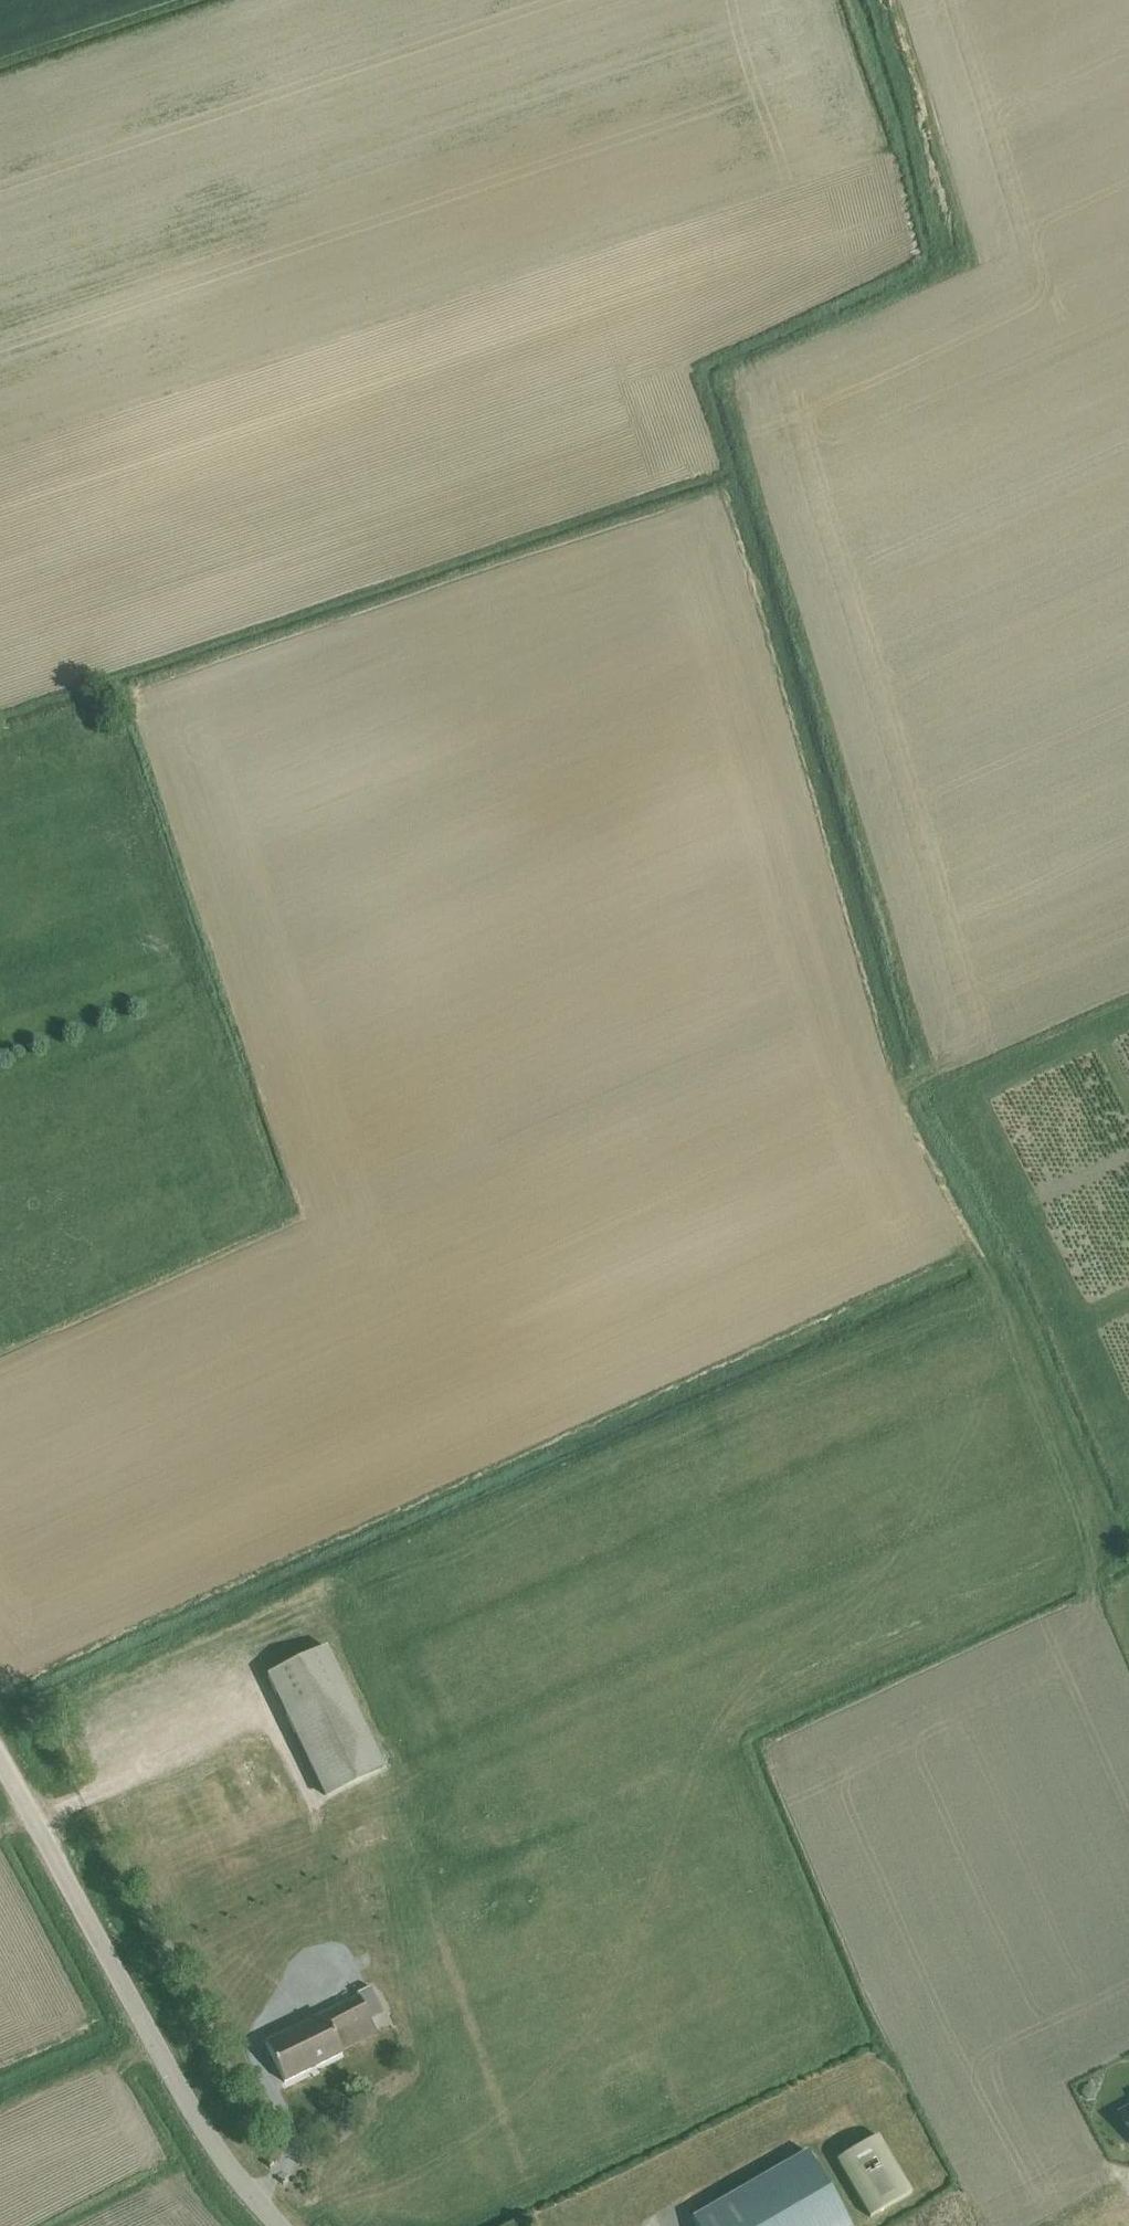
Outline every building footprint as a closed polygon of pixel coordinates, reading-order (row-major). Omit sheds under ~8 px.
[(267,1676),(325,1798),(385,1769),(327,1648),(267,1676)] [(266,2045),(285,2083),(343,2054),(341,2049),(376,2031),(370,2018),(382,2012),(370,1988),(357,1994),(359,1999),(266,2045)] [(1121,2114),(1128,2130),(1128,2110),(1121,2114)] [(838,2160),(870,2218),(912,2194),(879,2136),(838,2160)] [(697,2225),(851,2225),(808,2151),(692,2218),(697,2225)]
